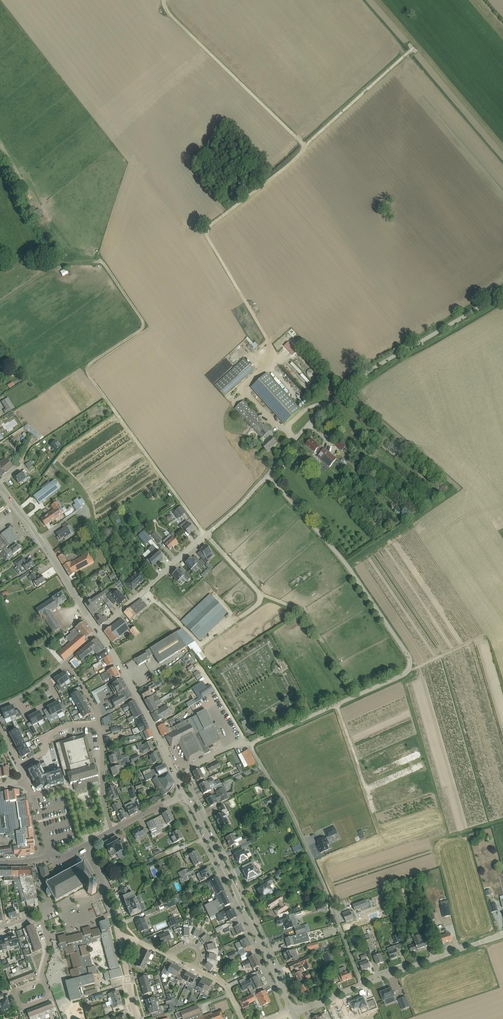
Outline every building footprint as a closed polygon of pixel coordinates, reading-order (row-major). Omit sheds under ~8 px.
[(289,342),(284,346),(293,356),(297,351),(289,342)] [(215,386),(226,398),(256,371),(245,359),(215,386)] [(251,388),(285,424),(300,410),(267,374),(251,388)] [(3,410),(5,413),(14,407),(8,398),(1,402),(6,409),(3,410)] [(244,401),(235,408),(266,442),(262,445),(264,448),(268,452),(277,443),(271,437),(270,438),(267,434),(271,430),(265,424),(264,425),(261,422),(262,421),(244,401)] [(38,438),(41,434),(27,424),(24,427),(38,438)] [(316,451),(320,454),(324,449),(311,439),(306,445),(315,452),(316,451)] [(55,440),(50,445),(52,448),(51,449),(53,451),(54,450),(55,451),(61,446),(55,440)] [(393,451),(396,445),(385,440),(382,446),(393,451)] [(336,459),(324,449),(320,454),(318,456),(330,467),(336,459)] [(2,476),(6,473),(13,467),(9,462),(12,459),(8,455),(0,462),(0,474),(2,476)] [(22,472),(15,477),(19,483),(24,479),(26,481),(30,479),(26,474),(24,475),(22,472)] [(34,496),(40,504),(56,491),(59,489),(53,481),(34,496)] [(78,498),(73,501),(79,509),(83,507),(78,498)] [(54,510),(49,513),(55,520),(62,515),(61,514),(63,512),(56,502),(51,505),(54,510)] [(186,513),(181,506),(175,511),(180,517),(186,513)] [(55,520),(49,513),(46,515),(46,516),(41,520),(45,526),(51,521),(52,522),(55,520)] [(184,528),(188,534),(194,529),(190,525),(189,524),(187,521),(183,523),(180,526),(182,529),(184,528)] [(60,540),(61,540),(66,537),(67,538),(72,535),(68,530),(71,528),(67,523),(62,526),(64,528),(56,534),(58,537),(57,538),(59,540),(60,540)] [(6,548),(8,547),(18,539),(9,528),(0,535),(0,553),(6,548)] [(152,539),(144,531),(139,535),(147,544),(152,539)] [(152,535),(151,535),(159,544),(162,541),(155,532),(155,533),(153,531),(151,533),(152,535)] [(172,548),(177,543),(173,538),(170,535),(167,537),(167,538),(163,542),(165,545),(169,550),(172,548)] [(6,548),(0,553),(6,561),(14,556),(13,555),(21,549),(16,544),(8,550),(7,548),(6,548)] [(201,547),(202,548),(199,550),(203,554),(200,557),(206,564),(209,561),(206,557),(212,552),(206,545),(205,546),(204,545),(201,547)] [(162,556),(152,546),(148,549),(152,553),(145,559),(148,563),(149,562),(153,565),(162,556)] [(68,563),(63,566),(70,577),(75,574),(74,572),(94,562),(89,553),(71,563),(70,562),(68,563)] [(62,554),(58,557),(63,566),(68,563),(67,562),(62,554)] [(34,566),(30,559),(26,562),(23,557),(14,563),(18,568),(19,568),(22,573),(26,571),(34,566)] [(185,563),(191,570),(197,565),(201,569),(204,566),(199,560),(197,563),(192,557),(190,559),(189,558),(186,561),(186,562),(185,563)] [(172,575),(178,582),(184,576),(188,581),(191,578),(186,572),(183,574),(179,569),(172,575)] [(21,580),(31,573),(29,571),(19,578),(21,580)] [(32,579),(37,587),(45,581),(41,575),(37,578),(34,573),(28,577),(30,581),(32,579)] [(125,584),(132,591),(144,580),(137,573),(130,579),(125,584)] [(112,592),(107,596),(114,604),(113,603),(115,601),(115,602),(117,602),(120,605),(126,599),(118,590),(114,594),(112,592)] [(85,604),(89,610),(99,603),(103,600),(106,604),(109,602),(103,592),(91,599),(85,604)] [(53,599),(36,610),(41,617),(43,615),(54,633),(61,628),(50,611),(52,609),(53,610),(57,608),(57,607),(60,604),(61,605),(64,604),(63,602),(66,601),(61,593),(57,595),(52,598),(53,599)] [(210,594),(181,621),(200,641),(228,614),(210,594)] [(141,599),(124,612),(130,620),(147,606),(141,599)] [(91,614),(94,618),(100,614),(97,610),(102,607),(99,603),(89,610),(91,614)] [(100,614),(94,618),(100,626),(108,620),(105,616),(102,617),(100,614)] [(125,632),(129,629),(121,619),(104,632),(112,643),(119,638),(125,632)] [(87,638),(93,633),(84,622),(80,625),(72,630),(73,632),(66,638),(70,643),(58,653),(64,661),(88,640),(87,638)] [(134,626),(129,630),(135,637),(140,633),(134,626)] [(150,649),(159,664),(186,647),(194,642),(182,629),(150,649)] [(89,644),(77,655),(81,661),(87,656),(94,651),(97,655),(100,653),(105,649),(97,638),(89,644)] [(150,649),(134,659),(139,666),(147,661),(148,663),(151,661),(149,657),(153,655),(150,649)] [(97,655),(92,658),(94,661),(96,659),(95,658),(96,657),(99,661),(109,656),(105,650),(100,654),(100,653),(97,655)] [(184,656),(182,658),(188,666),(192,663),(187,657),(186,655),(184,656)] [(99,662),(92,666),(96,671),(101,668),(100,665),(102,664),(105,663),(107,666),(113,663),(109,656),(99,661),(99,662)] [(107,671),(107,672),(101,675),(104,681),(110,678),(112,681),(120,676),(115,667),(107,671)] [(64,672),(59,675),(65,683),(69,679),(64,672)] [(59,675),(54,679),(58,684),(56,686),(59,691),(62,689),(62,688),(66,685),(65,683),(59,675)] [(121,679),(112,684),(113,686),(111,687),(115,693),(116,692),(118,694),(119,694),(128,690),(121,679)] [(140,693),(144,700),(148,697),(151,696),(151,695),(153,693),(151,690),(156,687),(154,684),(140,693)] [(105,685),(91,692),(98,704),(101,703),(96,694),(107,688),(105,685)] [(210,685),(199,692),(203,698),(214,691),(210,685)] [(128,690),(111,699),(115,707),(132,698),(128,690)] [(73,694),(71,695),(74,700),(81,696),(79,691),(77,692),(73,694)] [(81,696),(74,700),(76,704),(84,700),(81,696)] [(144,701),(148,707),(160,700),(158,697),(153,700),(151,697),(144,701)] [(186,703),(189,707),(196,702),(194,698),(186,703)] [(84,700),(76,704),(78,709),(86,704),(84,700)] [(122,707),(125,711),(129,709),(130,710),(137,706),(134,700),(122,707)] [(160,700),(148,707),(151,713),(158,709),(157,706),(161,704),(160,700)] [(57,702),(52,705),(58,715),(63,712),(66,711),(63,706),(60,707),(59,705),(57,702)] [(50,713),(46,715),(46,716),(48,720),(58,715),(52,705),(51,704),(48,706),(48,707),(47,707),(50,713)] [(86,704),(78,709),(81,713),(89,709),(86,704)] [(13,706),(7,708),(11,720),(12,721),(14,727),(18,725),(15,718),(22,715),(19,710),(15,712),(13,706)] [(133,716),(127,719),(130,724),(133,722),(132,721),(135,719),(142,715),(137,706),(130,710),(133,716)] [(166,706),(152,714),(156,723),(165,717),(164,715),(170,712),(166,706)] [(0,718),(0,721),(1,724),(6,722),(6,723),(12,721),(11,720),(7,708),(1,710),(4,716),(0,718)] [(89,709),(81,713),(83,718),(90,714),(89,714),(91,713),(89,709)] [(212,725),(205,710),(196,714),(197,715),(175,726),(177,731),(167,736),(172,746),(179,742),(189,761),(204,753),(204,755),(210,752),(208,746),(220,739),(218,734),(217,734),(212,725)] [(39,711),(34,714),(38,723),(44,720),(39,711)] [(34,714),(28,717),(33,726),(38,723),(34,714)] [(132,730),(134,735),(149,728),(142,715),(135,719),(139,728),(132,730)] [(107,716),(102,719),(104,726),(108,725),(111,723),(107,716)] [(158,727),(162,736),(168,733),(168,734),(172,733),(172,732),(174,731),(172,727),(170,728),(169,726),(166,728),(164,724),(158,727)] [(14,731),(9,733),(12,738),(20,734),(17,729),(19,728),(18,725),(14,727),(13,728),(14,731)] [(149,730),(140,734),(142,737),(142,736),(144,740),(146,739),(147,740),(152,738),(152,737),(153,737),(149,730)] [(20,734),(12,738),(15,743),(23,739),(20,734)] [(69,741),(56,744),(65,777),(68,776),(70,784),(74,783),(75,788),(76,788),(77,789),(80,788),(82,788),(80,782),(98,777),(95,766),(92,756),(91,750),(90,750),(88,741),(86,735),(81,737),(76,738),(76,737),(74,738),(69,739),(70,740),(69,741)] [(23,739),(15,743),(17,748),(25,744),(23,739)] [(150,742),(139,747),(143,755),(154,749),(150,742)] [(17,748),(19,753),(20,753),(27,749),(25,744),(17,748)] [(27,749),(20,753),(22,758),(27,755),(30,753),(27,749)] [(249,750),(242,753),(249,769),(257,765),(249,750)] [(111,753),(111,756),(109,757),(111,764),(117,762),(117,764),(128,761),(127,758),(122,759),(120,752),(115,753),(114,752),(111,753)] [(149,760),(152,765),(159,761),(156,753),(150,756),(151,759),(149,760)] [(38,762),(37,761),(28,766),(28,767),(26,769),(30,775),(31,774),(32,776),(31,777),(34,783),(35,782),(37,789),(44,787),(44,788),(64,783),(60,769),(53,771),(56,770),(57,772),(57,773),(44,777),(39,768),(41,768),(41,769),(42,769),(38,762)] [(128,761),(117,764),(118,767),(111,769),(113,777),(122,774),(122,773),(125,772),(124,769),(130,767),(128,761)] [(207,767),(209,772),(220,767),(218,762),(207,767)] [(3,768),(1,769),(2,777),(7,777),(6,772),(9,772),(8,765),(3,766),(3,768)] [(142,771),(147,781),(151,779),(158,776),(168,772),(164,765),(151,771),(149,768),(142,771)] [(193,772),(197,781),(204,778),(202,775),(206,773),(203,767),(199,769),(193,772)] [(156,777),(152,780),(154,784),(163,796),(168,793),(173,786),(174,783),(169,774),(163,777),(160,779),(158,780),(156,777)] [(215,790),(222,787),(220,782),(219,780),(214,782),(213,779),(199,785),(204,794),(208,792),(211,791),(210,789),(214,787),(215,790)] [(113,782),(108,783),(108,788),(110,787),(111,788),(107,789),(110,798),(112,798),(113,800),(118,798),(115,789),(117,788),(116,785),(114,786),(113,782)] [(217,795),(215,796),(214,796),(206,800),(210,807),(218,803),(221,802),(229,798),(224,789),(216,793),(217,795)] [(0,849),(0,854),(5,854),(5,855),(8,855),(11,855),(14,855),(14,856),(17,855),(18,858),(26,856),(26,855),(35,853),(32,833),(33,833),(31,817),(30,817),(30,812),(31,811),(30,805),(29,805),(28,799),(25,800),(24,794),(20,795),(19,790),(0,792),(0,817),(2,834),(5,834),(6,836),(9,836),(10,838),(13,840),(14,847),(0,849)] [(117,814),(121,821),(127,818),(123,810),(121,811),(119,807),(121,805),(119,802),(117,803),(112,806),(117,814)] [(130,803),(124,806),(130,816),(138,812),(135,805),(132,806),(130,803)] [(163,817),(159,819),(162,825),(166,823),(167,824),(174,821),(169,811),(162,815),(163,817)] [(229,824),(223,812),(215,817),(221,828),(229,824)] [(162,825),(159,819),(157,820),(156,818),(146,823),(150,830),(149,830),(150,831),(152,834),(150,834),(152,838),(162,833),(161,829),(164,828),(162,825)] [(132,833),(136,840),(146,835),(143,827),(136,830),(136,831),(132,833)] [(318,846),(321,853),(329,849),(327,845),(329,844),(328,841),(332,839),(331,836),(337,833),(334,827),(325,831),(328,837),(326,838),(326,837),(318,841),(320,845),(318,846)] [(172,832),(169,834),(174,843),(183,838),(179,831),(173,834),(172,832)] [(226,838),(230,847),(233,845),(234,848),(245,842),(247,842),(245,837),(241,839),(240,837),(236,839),(233,834),(226,838)] [(104,843),(111,857),(122,850),(124,852),(127,851),(125,849),(126,848),(122,840),(118,841),(116,837),(104,843)] [(299,844),(292,848),(294,853),(302,849),(299,844)] [(237,854),(235,854),(239,863),(248,859),(244,850),(242,851),(241,849),(235,851),(237,854)] [(184,855),(186,859),(190,857),(195,866),(202,863),(197,851),(190,854),(189,853),(184,855)] [(49,877),(45,878),(47,882),(46,882),(46,883),(45,883),(48,889),(47,890),(47,891),(46,891),(46,892),(46,893),(46,894),(47,894),(47,895),(47,896),(48,896),(49,896),(49,897),(50,897),(51,897),(52,896),(55,902),(87,884),(88,886),(87,886),(86,886),(86,887),(86,888),(87,888),(87,892),(92,895),(96,893),(96,888),(92,885),(91,885),(90,883),(94,881),(93,880),(94,880),(84,863),(83,862),(51,880),(49,877)] [(248,869),(243,871),(247,880),(248,880),(248,881),(252,879),(252,878),(260,874),(258,869),(256,870),(252,862),(247,864),(246,865),(248,869)] [(42,879),(45,878),(49,877),(50,877),(47,866),(39,868),(42,879)] [(18,868),(19,877),(30,876),(30,867),(18,868)] [(14,881),(13,876),(12,876),(11,868),(0,868),(0,877),(4,877),(4,881),(14,881)] [(11,868),(12,876),(13,876),(14,881),(15,891),(19,890),(22,902),(26,901),(23,891),(22,888),(21,883),(19,877),(18,868),(11,868)] [(181,878),(194,872),(193,868),(189,870),(188,868),(178,872),(181,878)] [(201,882),(212,876),(209,869),(203,871),(197,875),(201,882)] [(194,872),(181,878),(179,879),(181,883),(187,880),(187,879),(196,875),(194,872)] [(30,876),(19,877),(21,883),(22,888),(23,891),(26,901),(27,906),(35,904),(35,906),(39,906),(32,876),(30,876)] [(213,888),(221,884),(217,877),(206,882),(208,885),(211,883),(213,888)] [(265,884),(262,886),(263,886),(257,890),(262,897),(266,894),(266,895),(270,893),(271,894),(272,894),(273,893),(274,892),(274,891),(274,890),(274,889),(273,888),(272,888),(270,888),(270,887),(268,884),(268,885),(268,884),(269,883),(269,884),(273,881),(271,878),(264,883),(265,884)] [(214,894),(217,899),(217,900),(218,899),(226,895),(221,884),(213,888),(211,889),(213,894),(214,894)] [(127,887),(120,890),(125,902),(135,898),(133,893),(131,894),(129,889),(128,889),(127,887)] [(217,900),(217,899),(204,906),(210,918),(214,916),(219,913),(216,907),(220,905),(220,906),(224,904),(225,907),(230,904),(226,895),(218,899),(217,900)] [(281,907),(274,911),(277,915),(288,908),(285,904),(284,904),(280,897),(276,899),(267,904),(270,909),(270,908),(278,903),(281,907)] [(135,898),(125,902),(130,916),(141,912),(145,910),(142,903),(140,904),(139,902),(139,901),(137,902),(135,898)] [(353,905),(355,911),(368,906),(366,900),(353,905)] [(7,911),(10,919),(17,917),(16,914),(19,913),(18,904),(13,905),(14,909),(7,911)] [(449,905),(441,906),(443,917),(451,916),(449,905)] [(228,917),(230,920),(237,917),(235,913),(233,910),(225,913),(222,915),(224,918),(228,916),(228,917)] [(343,913),(346,922),(354,919),(350,910),(343,913)] [(222,915),(225,913),(224,911),(217,915),(217,916),(216,916),(219,922),(224,919),(224,918),(222,915)] [(276,920),(278,925),(284,922),(287,929),(291,928),(294,927),(292,920),(296,919),(294,914),(290,915),(288,916),(283,917),(283,918),(276,920)] [(170,922),(168,922),(169,926),(177,924),(174,916),(169,917),(170,922)] [(136,922),(137,927),(138,927),(140,932),(148,929),(144,919),(136,922)] [(98,928),(91,930),(90,926),(89,926),(89,927),(82,929),(82,928),(83,933),(81,934),(81,932),(80,932),(81,933),(66,937),(65,933),(65,934),(58,936),(58,935),(57,935),(58,940),(60,946),(59,946),(60,949),(64,948),(66,955),(70,954),(74,969),(70,970),(72,980),(65,982),(71,1002),(81,999),(84,998),(82,987),(95,984),(93,975),(96,974),(94,967),(91,968),(88,955),(90,955),(87,944),(97,942),(96,939),(102,938),(110,971),(108,971),(110,980),(123,976),(120,968),(107,921),(99,923),(101,930),(99,931),(98,928)] [(227,924),(215,929),(217,933),(223,930),(228,927),(227,924)] [(304,924),(294,927),(296,935),(306,933),(304,924)] [(231,929),(231,930),(234,937),(244,932),(240,925),(234,928),(231,929)] [(23,929),(25,935),(35,932),(33,926),(23,929)] [(184,938),(189,938),(189,926),(188,926),(189,928),(179,928),(176,930),(182,940),(181,939),(184,938)] [(192,937),(197,939),(202,928),(201,928),(201,930),(191,926),(189,926),(189,938),(189,937),(192,937)] [(159,936),(162,944),(171,940),(169,935),(168,933),(173,931),(171,927),(164,930),(165,934),(159,936)] [(200,940),(203,944),(212,936),(211,937),(204,930),(202,928),(197,939),(200,940)] [(430,930),(424,932),(427,940),(433,938),(430,930)] [(25,935),(27,941),(37,938),(35,932),(25,935)] [(285,938),(287,947),(310,941),(307,933),(306,933),(296,935),(295,936),(285,938)] [(440,940),(442,944),(453,941),(450,933),(439,937),(440,940)] [(16,936),(6,939),(10,951),(15,949),(14,948),(19,947),(16,936)] [(207,951),(212,950),(218,948),(216,948),(214,939),(212,936),(203,944),(204,944),(206,946),(205,946),(207,951)] [(416,944),(409,946),(411,952),(427,946),(425,940),(422,941),(420,936),(414,938),(416,944)] [(27,941),(29,948),(40,944),(37,938),(27,941)] [(0,941),(0,952),(3,951),(3,953),(10,951),(6,939),(0,941)] [(235,944),(237,948),(242,946),(244,949),(250,946),(247,939),(240,942),(235,944)] [(40,944),(29,948),(32,954),(42,950),(40,944)] [(389,953),(389,955),(391,960),(399,956),(397,952),(397,950),(395,946),(387,949),(389,953)] [(208,954),(207,959),(218,961),(217,961),(219,951),(218,948),(212,950),(207,951),(208,954)] [(283,954),(287,962),(293,959),(294,961),(298,959),(293,949),(292,950),(290,951),(288,952),(283,954)] [(143,950),(141,956),(149,959),(151,954),(143,950)] [(374,957),(375,960),(377,965),(384,962),(381,954),(378,956),(377,952),(373,953),(375,957),(374,957)] [(329,953),(323,955),(326,962),(332,960),(329,953)] [(249,961),(242,964),(244,969),(252,966),(253,969),(260,966),(254,955),(248,958),(249,961)] [(361,957),(362,960),(359,961),(362,971),(371,967),(368,961),(365,962),(364,960),(367,958),(366,955),(361,957)] [(141,956),(138,961),(146,965),(149,959),(141,956)] [(296,973),(295,974),(298,982),(300,981),(301,982),(311,978),(308,973),(303,975),(303,974),(302,975),(300,972),(303,971),(302,968),(299,970),(297,967),(304,964),(306,970),(312,967),(310,962),(311,961),(309,956),(289,965),(291,970),(294,969),(296,973)] [(218,961),(207,959),(207,962),(203,966),(210,971),(211,972),(215,968),(218,964),(218,961)] [(146,965),(138,961),(136,966),(144,970),(146,965)] [(28,968),(25,969),(29,979),(35,976),(30,963),(28,963),(28,968)] [(164,968),(161,973),(163,974),(162,977),(166,979),(167,976),(168,977),(169,974),(172,975),(176,967),(171,965),(168,970),(164,968)] [(16,972),(13,973),(17,983),(23,981),(18,967),(16,968),(16,972)] [(19,967),(18,967),(23,981),(29,979),(25,969),(22,970),(19,967)] [(172,975),(169,981),(177,984),(178,982),(181,976),(178,974),(181,970),(176,967),(172,975)] [(350,971),(347,972),(345,967),(338,970),(340,975),(339,976),(341,982),(352,978),(350,971)] [(257,977),(261,975),(259,971),(259,970),(249,975),(251,978),(252,977),(252,979),(246,982),(244,979),(239,981),(244,991),(253,986),(255,990),(254,991),(256,993),(260,991),(258,989),(262,987),(257,977)] [(17,983),(13,973),(10,975),(7,971),(5,972),(11,986),(17,983)] [(186,985),(187,983),(191,975),(186,972),(184,977),(181,976),(178,982),(186,985)] [(187,983),(186,986),(188,987),(194,989),(196,983),(194,982),(196,977),(191,975),(187,983)] [(198,992),(201,994),(206,982),(201,980),(199,985),(196,983),(194,989),(198,991),(198,992)] [(206,982),(201,994),(203,995),(204,994),(208,996),(210,997),(213,991),(209,989),(211,985),(206,982)] [(298,986),(303,997),(309,994),(304,983),(298,986)] [(391,997),(393,1003),(396,1001),(395,997),(392,988),(385,991),(384,991),(381,992),(382,992),(381,993),(382,997),(381,997),(383,1000),(391,997)] [(111,998),(112,1001),(119,998),(117,991),(108,994),(109,998),(111,998)] [(260,991),(256,993),(245,998),(239,1001),(241,1005),(243,1009),(250,1006),(249,1004),(255,1001),(258,1008),(270,1002),(266,995),(264,991),(261,993),(260,991)] [(1,1006),(3,1011),(11,1007),(7,998),(4,999),(3,997),(3,993),(0,993),(0,1006),(1,1006)] [(192,994),(186,1005),(194,1002),(196,1004),(197,1000),(192,994)] [(398,1000),(402,1010),(410,1007),(406,996),(398,1000)] [(119,998),(112,1001),(113,1004),(111,1004),(113,1009),(122,1005),(119,998)] [(356,1002),(352,1004),(355,1010),(360,1008),(361,1010),(368,1008),(368,1007),(369,1007),(371,1011),(378,1009),(375,1000),(368,1003),(366,1004),(364,999),(360,1001),(360,1000),(356,1002)] [(179,1001),(175,1009),(185,1005),(186,1004),(179,1001)] [(51,1002),(45,1004),(49,1014),(52,1013),(55,1016),(56,1016),(51,1002)] [(39,1007),(44,1018),(45,1018),(45,1015),(49,1014),(45,1004),(39,1007)] [(220,1012),(213,1015),(212,1013),(201,1017),(200,1013),(201,1013),(198,1004),(180,1011),(181,1012),(175,1014),(177,1018),(178,1018),(183,1017),(183,1018),(223,1018),(220,1012)] [(157,1007),(151,1009),(148,1010),(150,1015),(157,1012),(158,1015),(164,1013),(163,1011),(162,1011),(161,1007),(160,1006),(157,1007)] [(33,1009),(37,1018),(40,1017),(41,1018),(44,1018),(39,1007),(33,1009)] [(33,1009),(27,1011),(30,1018),(36,1018),(37,1018),(33,1009)]
